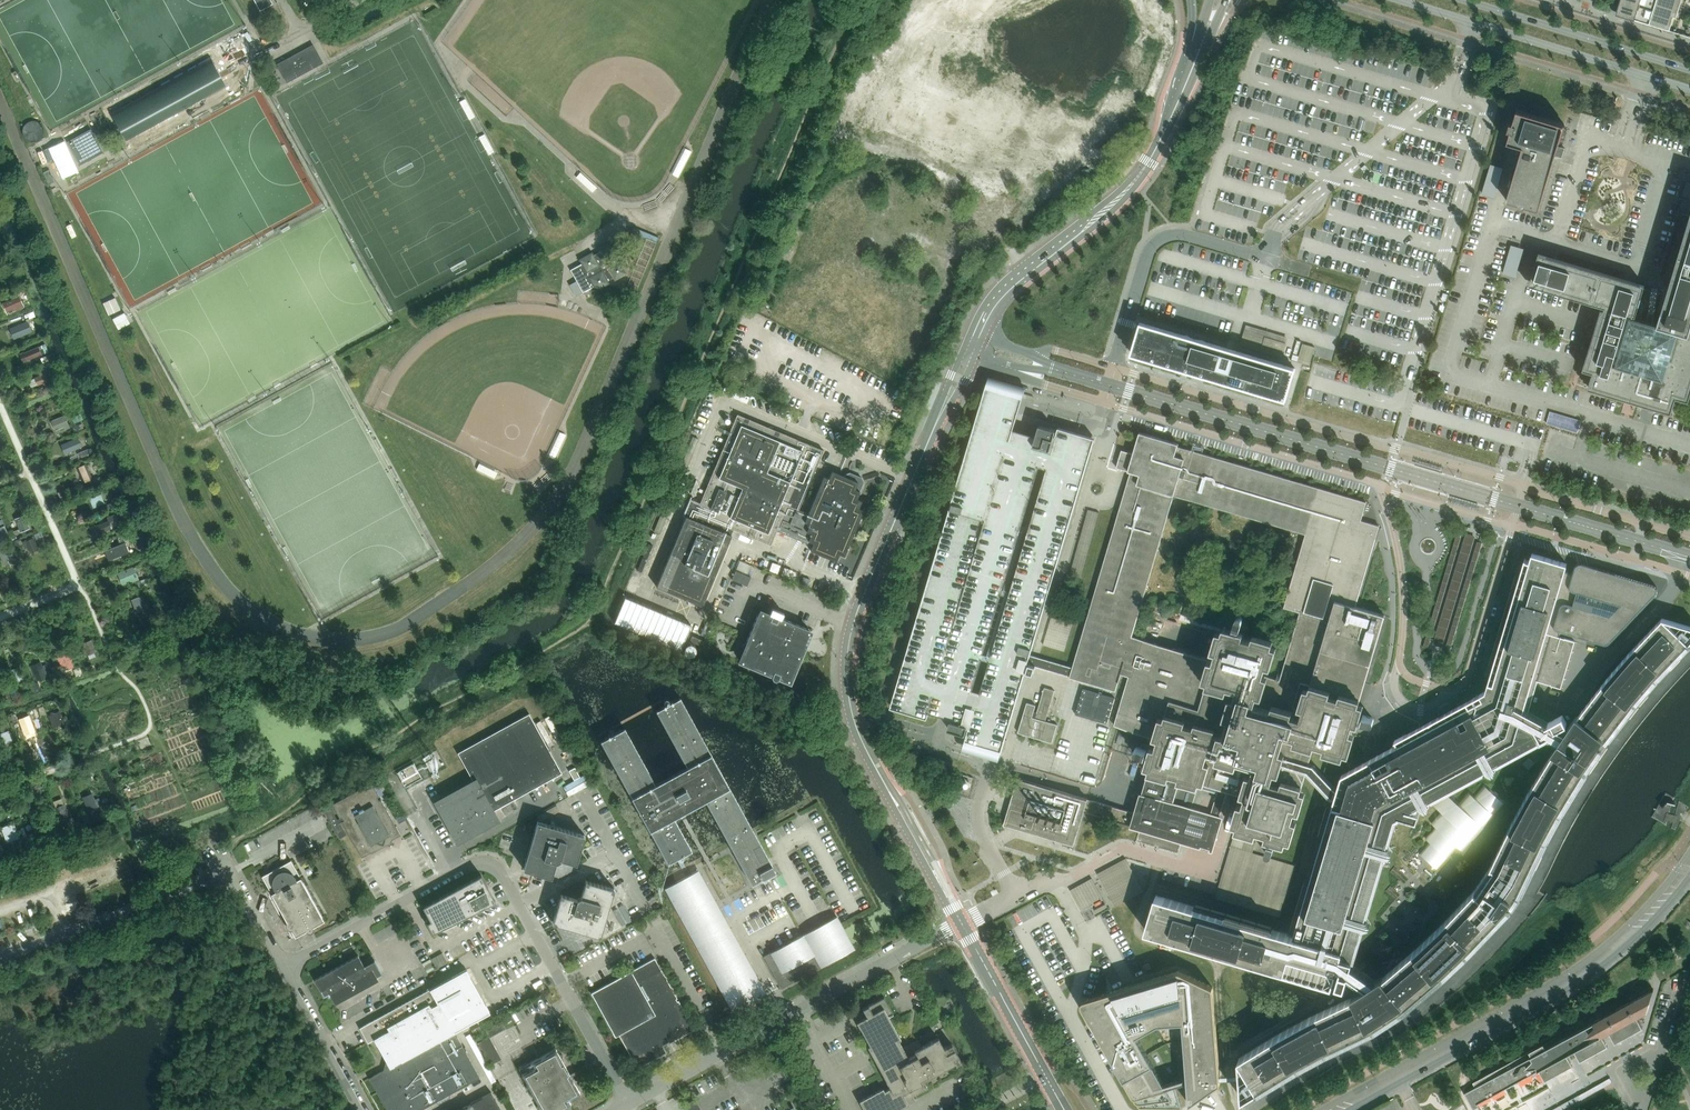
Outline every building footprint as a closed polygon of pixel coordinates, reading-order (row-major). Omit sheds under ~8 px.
[(260,11),(273,4),(271,0),(254,0),(260,11)] [(1616,14),(1649,24),(1669,30),(1670,29),(1674,17),(1676,17),(1682,0),(1620,0),(1616,14)] [(287,81),(323,62),(314,44),(278,63),(287,81)] [(151,102),(122,118),(134,140),(173,118),(175,122),(224,95),(208,65),(149,98),(151,102)] [(1526,206),(1539,210),(1565,124),(1517,110),(1513,123),(1510,122),(1508,130),(1511,131),(1507,142),(1523,147),(1507,200),(1518,204),(1517,206),(1525,209),(1526,206)] [(67,142),(80,165),(104,152),(91,129),(67,142)] [(682,176),(695,149),(689,146),(676,173),(682,176)] [(1496,189),(1503,168),(1491,165),(1485,186),(1482,193),(1494,196),(1496,189)] [(1666,293),(1658,322),(1633,314),(1634,312),(1636,312),(1644,287),(1541,256),(1534,282),(1601,302),(1608,304),(1607,309),(1603,308),(1587,361),(1586,361),(1584,369),(1593,372),(1589,387),(1641,403),(1641,404),(1672,413),(1677,397),(1689,401),(1689,397),(1689,215),(1666,293)] [(571,269),(584,293),(595,287),(596,289),(609,283),(608,280),(613,277),(614,279),(627,272),(620,260),(618,261),(615,256),(617,254),(610,242),(597,249),(599,252),(594,255),(592,252),(579,259),(582,263),(571,269)] [(1504,272),(1516,275),(1524,248),(1512,244),(1504,272)] [(19,296),(3,303),(8,314),(24,307),(19,296)] [(28,322),(10,330),(13,338),(32,330),(28,322)] [(1295,368),(1141,322),(1132,353),(1286,399),(1295,368)] [(1303,343),(1298,361),(1310,365),(1315,347),(1303,343)] [(38,347),(24,352),(28,360),(42,354),(38,347)] [(53,361),(56,359),(54,353),(41,358),(43,365),(44,364),(53,361)] [(40,375),(35,377),(38,385),(49,381),(46,373),(51,371),(49,368),(55,365),(53,361),(44,364),(45,367),(38,370),(40,375)] [(987,385),(959,477),(891,707),(928,718),(929,712),(943,716),(971,724),(966,739),(1002,750),(1028,663),(1032,649),(1095,438),(1058,427),(1056,436),(1055,435),(1056,430),(1039,425),(1036,436),(1013,429),(1021,404),(1023,395),(987,385)] [(1578,432),(1581,422),(1549,412),(1546,423),(1578,432)] [(737,414),(712,474),(710,473),(718,455),(706,450),(698,468),(703,471),(701,476),(695,474),(690,486),(696,489),(700,481),(708,484),(700,503),(690,499),(683,515),(686,516),(656,587),(702,606),(731,535),(733,530),(770,545),(777,531),(808,544),(809,541),(813,543),(810,550),(836,561),(839,554),(844,556),(863,510),(858,508),(861,501),(856,499),(863,482),(861,477),(850,472),(845,474),(844,476),(832,471),(829,478),(824,476),(808,514),(798,510),(823,450),(737,414)] [(65,416),(52,421),(55,430),(64,427),(65,429),(70,428),(65,416)] [(1074,845),(1084,812),(1182,841),(1194,844),(1212,850),(1219,825),(1225,801),(1228,791),(1235,793),(1245,796),(1236,825),(1287,840),(1307,771),(1331,796),(1335,797),(1332,806),(1327,805),(1318,837),(1323,838),(1309,883),(1305,881),(1291,929),(1295,930),(1293,936),(1156,895),(1146,930),(1301,976),(1301,975),(1300,974),(1304,961),(1335,970),(1335,971),(1336,972),(1338,967),(1341,969),(1336,984),(1345,986),(1348,974),(1366,986),(1352,995),(1353,997),(1310,1017),(1281,1033),(1239,1059),(1240,1073),(1240,1077),(1242,1099),(1259,1089),(1269,1082),(1279,1076),(1290,1070),(1300,1064),(1310,1058),(1321,1053),(1331,1047),(1342,1042),(1353,1037),(1364,1032),(1375,1027),(1402,1009),(1443,974),(1467,951),(1509,907),(1519,894),(1523,883),(1528,872),(1533,862),(1538,851),(1543,841),(1549,831),(1555,821),(1560,810),(1566,800),(1572,790),(1578,780),(1585,771),(1591,761),(1598,751),(1604,742),(1611,732),(1618,723),(1626,714),(1633,705),(1640,696),(1648,687),(1655,678),(1663,670),(1671,661),(1679,653),(1687,644),(1689,641),(1689,626),(1662,618),(1628,654),(1607,679),(1578,717),(1576,716),(1565,732),(1558,728),(1567,723),(1562,715),(1548,723),(1528,712),(1538,681),(1561,688),(1575,641),(1565,638),(1558,636),(1552,634),(1546,633),(1565,571),(1567,563),(1534,554),(1532,553),(1530,561),(1525,559),(1525,558),(1520,575),(1516,573),(1488,667),(1492,668),(1485,691),(1420,726),(1395,740),(1395,741),(1396,741),(1398,745),(1341,775),(1337,789),(1335,788),(1313,765),(1309,764),(1315,744),(1344,753),(1385,615),(1356,606),(1380,525),(1361,520),(1367,501),(1230,461),(1178,445),(1178,443),(1139,432),(1133,453),(1121,450),(1119,458),(1116,467),(1131,471),(1115,522),(1114,527),(1074,662),(1061,658),(1038,650),(1032,649),(1028,663),(1090,683),(1116,691),(1121,673),(1128,676),(1123,693),(1114,725),(1158,738),(1136,813),(1017,778),(1004,824),(1074,845)] [(705,448),(720,451),(723,438),(708,434),(705,448)] [(78,437),(64,444),(68,453),(82,447),(78,437)] [(86,464),(77,468),(84,483),(92,479),(86,464)] [(100,477),(93,480),(95,485),(103,482),(100,477)] [(101,494),(90,499),(93,508),(105,503),(101,494)] [(1099,512),(1088,509),(1070,574),(1080,577),(1099,512)] [(97,525),(96,526),(99,533),(112,529),(110,523),(117,521),(115,514),(107,517),(108,521),(97,525)] [(16,519),(15,519),(20,532),(29,528),(24,515),(16,519)] [(0,520),(0,544),(10,540),(2,520),(0,520)] [(126,526),(115,530),(117,535),(128,531),(126,526)] [(1452,653),(1482,542),(1475,540),(1476,535),(1465,532),(1464,535),(1454,533),(1424,645),(1452,653)] [(33,537),(22,542),(28,554),(39,549),(33,537)] [(131,554),(127,543),(122,546),(121,545),(110,549),(114,558),(123,555),(124,556),(131,554)] [(0,553),(0,556),(3,565),(15,560),(10,548),(0,553)] [(751,566),(740,561),(732,580),(747,586),(751,577),(747,575),(751,566)] [(1608,643),(1656,593),(1657,591),(1657,590),(1657,588),(1656,587),(1656,586),(1655,585),(1654,585),(1584,563),(1581,562),(1580,562),(1579,562),(1578,563),(1577,563),(1576,564),(1576,565),(1575,569),(1574,571),(1572,572),(1571,572),(1569,572),(1565,571),(1546,632),(1558,636),(1560,630),(1604,643),(1606,644),(1607,643),(1608,643)] [(134,566),(117,573),(122,585),(126,583),(138,578),(134,566)] [(810,580),(803,577),(801,583),(807,586),(810,580)] [(139,588),(149,584),(147,578),(137,582),(139,588)] [(141,596),(132,599),(137,612),(138,612),(147,609),(141,596)] [(691,624),(625,597),(615,621),(681,648),(691,624)] [(792,680),(805,649),(801,648),(809,629),(779,617),(779,616),(778,613),(775,612),(772,613),(770,618),(758,613),(745,643),(749,645),(741,663),(771,676),(772,679),(775,680),(778,679),(780,675),(792,680)] [(1074,618),(1053,612),(1043,644),(1064,651),(1074,618)] [(693,641),(702,645),(704,640),(695,636),(693,641)] [(84,647),(81,648),(83,653),(86,652),(88,655),(95,652),(96,651),(91,640),(83,644),(84,647)] [(58,657),(57,657),(61,667),(62,667),(67,665),(69,669),(74,667),(68,653),(58,657)] [(40,661),(30,666),(37,681),(50,675),(46,665),(42,666),(40,661)] [(17,668),(7,673),(11,684),(12,684),(22,679),(17,668)] [(1046,720),(1055,690),(1044,687),(1036,717),(1046,720)] [(18,698),(13,688),(9,690),(13,700),(18,698)] [(1075,714),(1107,723),(1115,697),(1083,688),(1075,714)] [(11,700),(8,692),(3,693),(7,702),(11,700)] [(706,799),(730,843),(752,883),(775,871),(729,787),(711,753),(680,697),(672,702),(663,707),(657,710),(688,766),(656,784),(625,728),(617,732),(608,737),(601,741),(632,797),(650,830),(668,863),(691,850),(674,817),(680,813),(706,799)] [(1018,732),(1052,742),(1058,724),(1032,716),(1036,704),(1027,702),(1018,732)] [(60,712),(49,716),(53,728),(64,724),(60,712)] [(474,783),(438,802),(458,839),(495,819),(491,812),(561,773),(528,713),(457,752),(474,783)] [(37,715),(30,717),(31,721),(25,723),(30,739),(42,735),(37,715)] [(11,739),(8,731),(0,734),(0,743),(11,739)] [(414,764),(398,773),(405,788),(422,779),(414,764)] [(575,768),(569,771),(574,780),(580,777),(575,768)] [(371,782),(332,804),(361,857),(386,844),(390,845),(391,840),(400,835),(371,782)] [(92,793),(83,797),(88,811),(98,808),(96,802),(100,800),(99,798),(94,800),(92,793)] [(64,804),(56,808),(61,821),(70,818),(64,804)] [(111,812),(108,804),(102,806),(105,814),(111,812)] [(39,812),(30,815),(36,832),(45,829),(39,812)] [(576,863),(585,835),(537,821),(523,868),(551,877),(553,872),(560,874),(570,869),(572,862),(576,863)] [(14,823),(1,828),(6,839),(18,834),(14,823)] [(1252,852),(1255,842),(1234,836),(1216,897),(1280,916),(1295,865),(1252,852)] [(1137,879),(1131,867),(1126,858),(1097,873),(1115,906),(1143,891),(1137,879)] [(312,931),(313,931),(314,929),(314,927),(313,926),(324,920),(291,860),(261,876),(295,936),(306,930),(306,931),(308,932),(310,932),(312,931)] [(734,1014),(768,996),(750,964),(719,906),(699,870),(665,889),(734,1014)] [(480,874),(423,906),(431,920),(427,922),(432,932),(495,901),(480,874)] [(1080,909),(1102,897),(1092,878),(1070,890),(1080,909)] [(600,936),(614,888),(585,880),(584,884),(577,882),(567,888),(565,895),(561,893),(552,922),(600,936)] [(855,949),(843,927),(843,926),(837,916),(771,952),(764,956),(782,988),(821,967),(855,949)] [(437,969),(448,963),(442,953),(431,959),(437,969)] [(315,979),(324,996),(329,993),(335,1004),(378,980),(377,977),(382,974),(374,960),(364,966),(358,955),(315,979)] [(637,1067),(666,1052),(662,1046),(694,1029),(661,970),(654,958),(631,971),(591,993),(615,1036),(619,1034),(637,1067)] [(387,1109),(420,1109),(479,1077),(454,1031),(489,1011),(465,968),(359,1027),(367,1042),(374,1038),(386,1060),(384,1069),(369,1078),(387,1109)] [(1139,1107),(1141,1108),(1182,1108),(1175,1085),(1187,1082),(1189,1105),(1219,1084),(1220,1083),(1221,1082),(1220,1079),(1240,1077),(1240,1073),(1220,1074),(1213,988),(1213,987),(1212,986),(1180,971),(1179,971),(1178,971),(1084,999),(1083,1000),(1082,1001),(1082,1003),(1082,1005),(1138,1106),(1139,1107)] [(537,985),(537,986),(540,991),(546,988),(542,982),(537,985)] [(1573,1065),(1567,1055),(1574,1051),(1580,1061),(1608,1046),(1602,1036),(1609,1032),(1615,1042),(1643,1027),(1637,1016),(1647,1011),(1653,989),(1546,1048),(1543,1044),(1473,1082),(1475,1087),(1464,1093),(1474,1109),(1481,1109),(1478,1104),(1539,1070),(1545,1081),(1573,1065)] [(884,996),(862,1008),(863,1010),(849,1018),(854,1027),(858,1025),(869,1045),(867,1046),(890,1088),(885,1091),(883,1088),(859,1101),(864,1109),(899,1109),(909,1104),(906,1100),(928,1088),(924,1080),(955,1063),(956,1065),(962,1062),(952,1043),(944,1048),(938,1037),(907,1054),(899,1039),(901,1038),(888,1015),(893,1012),(884,996)] [(502,1018),(485,1027),(490,1037),(507,1028),(502,1018)] [(491,1037),(490,1037),(475,1045),(487,1067),(502,1059),(491,1037)] [(571,1104),(568,1099),(580,1093),(555,1048),(545,1054),(537,1058),(519,1068),(542,1109),(560,1109),(571,1104)] [(790,1065),(781,1070),(787,1080),(795,1076),(790,1065)] [(491,1092),(458,1109),(501,1109),(491,1092)]
